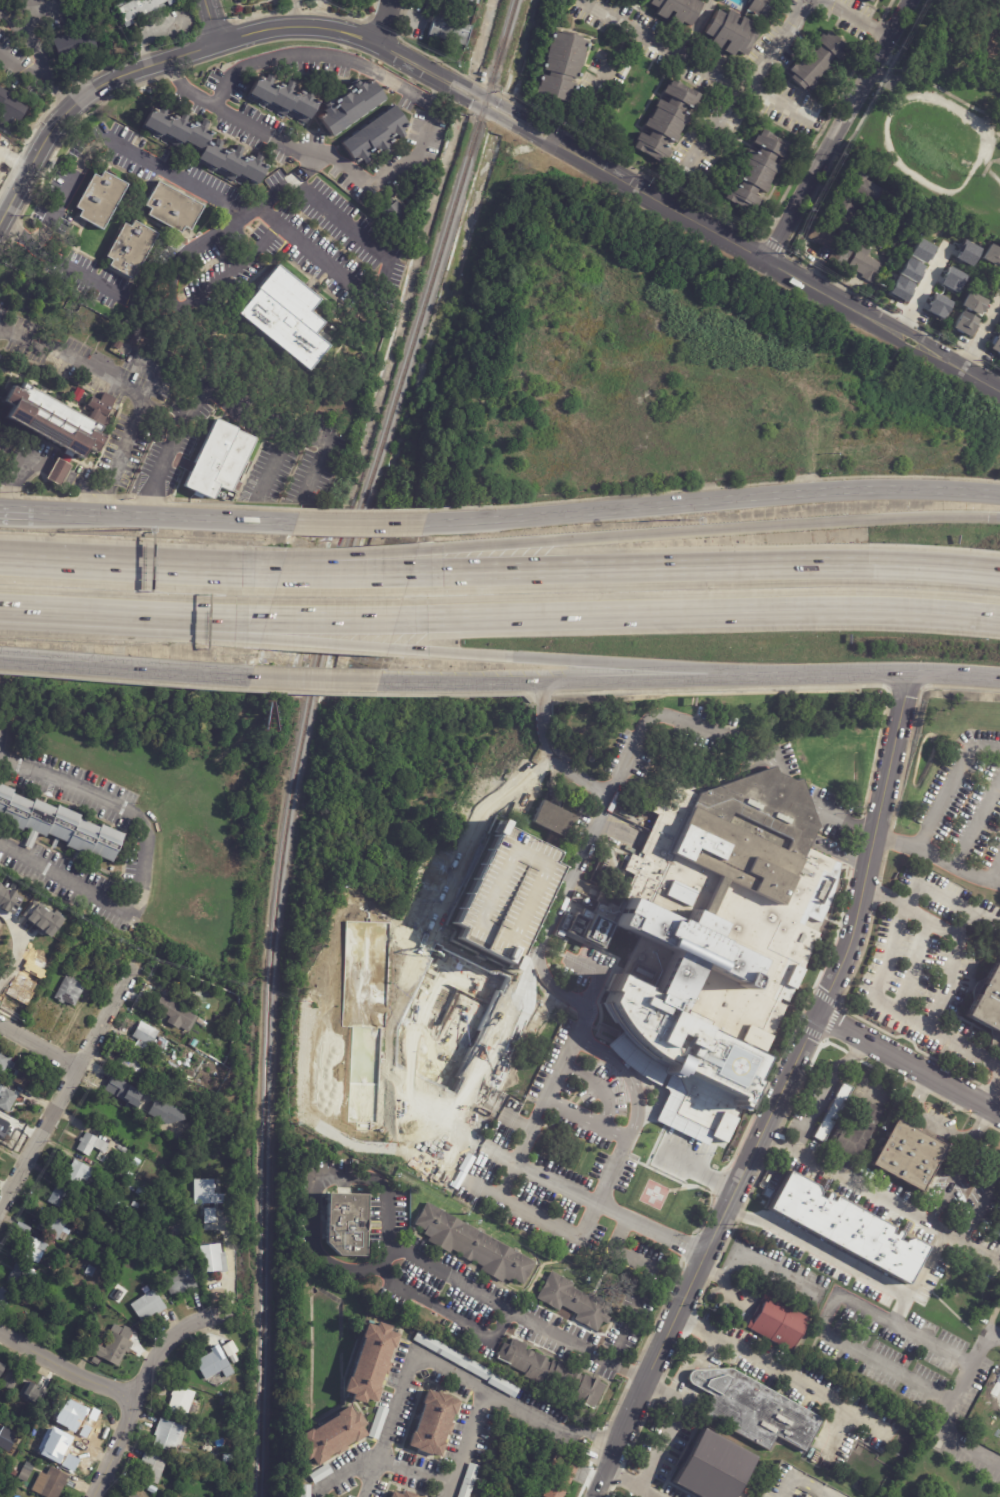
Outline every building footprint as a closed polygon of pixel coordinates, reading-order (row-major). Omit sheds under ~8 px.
[(123,7),(137,0),(172,0),(174,5),(166,9),(164,5),(155,9),(155,10),(138,19),(137,18),(127,24),(129,27),(121,32),(118,27),(119,27),(112,12),(111,12),(109,8),(120,2),(123,7)] [(474,8),(450,0),(477,0),(474,8)] [(649,6),(652,0),(696,0),(695,2),(702,6),(689,29),(681,24),(678,29),(668,23),(673,16),(669,14),(665,22),(655,16),(658,11),(649,6)] [(745,4),(747,0),(778,0),(765,24),(764,25),(743,14),(748,6),(745,4)] [(740,16),(736,23),(739,24),(743,17),(753,23),(750,28),(759,34),(746,56),(737,51),(734,56),(723,50),(728,42),(725,41),(720,48),(711,43),(713,39),(705,34),(717,11),(726,16),(729,10),(740,16)] [(428,35),(434,16),(469,27),(463,46),(428,35)] [(54,39),(90,27),(99,51),(64,63),(54,39)] [(831,60),(827,64),(831,68),(825,74),(823,72),(814,82),(816,84),(810,90),(805,86),(802,90),(789,78),(792,74),(788,70),(794,63),(796,65),(805,56),(803,54),(810,47),(813,51),(819,44),(815,40),(821,34),(824,36),(829,31),(846,48),(841,53),(843,56),(838,61),(834,57),(831,60)] [(585,42),(584,45),(586,46),(584,54),(585,54),(577,84),(574,83),(572,87),(576,88),(575,92),(573,91),(570,104),(536,94),(538,87),(539,87),(540,83),(536,82),(537,78),(541,79),(543,71),(539,70),(540,66),(543,67),(546,59),(544,59),(548,45),(549,45),(550,41),(547,40),(548,37),(551,37),(552,33),(585,42)] [(329,136),(314,115),(320,111),(321,114),(323,112),(320,109),(323,106),(321,104),(331,96),(332,98),(350,85),(349,83),(356,78),(359,82),(366,76),(381,97),(329,136)] [(314,105),(305,123),(291,115),(289,119),(265,106),(264,107),(245,97),(254,80),(273,90),(275,87),(299,99),(300,96),(310,101),(309,103),(314,105)] [(693,112),(685,108),(681,114),(689,118),(685,126),(684,125),(677,137),(679,137),(675,145),(666,141),(662,147),(671,152),(667,160),(665,158),(661,167),(631,151),(636,143),(634,142),(638,134),(647,139),(651,132),(644,128),(648,121),(649,122),(656,109),(652,108),(656,101),(665,106),(668,98),(660,94),(665,86),(667,87),(670,81),(699,96),(695,103),(697,104),(693,112)] [(14,128),(28,107),(0,88),(0,120),(14,128)] [(409,124),(410,125),(406,128),(407,130),(404,132),(407,135),(401,139),(398,135),(389,142),(392,146),(390,148),(392,151),(387,155),(384,151),(380,153),(379,152),(375,155),(374,152),(370,156),(372,159),(366,164),(364,160),(360,163),(359,161),(356,163),(343,144),(396,105),(409,124)] [(185,121),(188,123),(187,124),(190,125),(191,122),(199,126),(199,125),(213,132),(205,142),(224,152),(226,148),(245,158),(245,156),(253,160),(254,159),(263,163),(262,166),(267,169),(259,185),(253,182),(252,183),(246,180),(245,182),(242,181),(197,160),(202,150),(185,141),(183,144),(163,134),(163,136),(141,125),(152,109),(171,119),(172,116),(178,119),(178,118),(185,121)] [(756,192),(753,197),(761,201),(757,209),(756,208),(752,216),(722,201),(726,193),(724,192),(729,183),(738,188),(742,181),(735,178),(738,171),(740,171),(746,159),(743,157),(747,150),(755,155),(759,148),(751,144),(755,136),(758,137),(761,131),(790,146),(786,153),(788,154),(784,162),(775,158),(772,164),(780,168),(776,176),(774,175),(768,186),(770,187),(766,195),(757,190),(756,192)] [(844,188),(847,183),(845,182),(853,167),(868,175),(865,180),(882,189),(874,204),(844,188)] [(105,173),(127,185),(101,230),(80,218),(84,212),(77,207),(95,175),(100,178),(103,172),(105,173)] [(200,204),(204,207),(190,230),(186,227),(182,234),(150,215),(154,209),(147,205),(161,181),(200,204)] [(845,224),(829,215),(835,203),(829,199),(834,191),(856,203),(845,224)] [(389,198),(392,202),(396,199),(408,218),(397,225),(390,215),(388,216),(379,203),(389,197),(389,198)] [(138,226),(157,236),(132,281),(109,268),(112,262),(106,259),(125,225),(130,228),(133,223),(138,226)] [(853,246),(840,269),(828,262),(833,254),(805,238),(813,223),(853,246)] [(918,238),(909,254),(925,264),(935,247),(918,238)] [(963,239),(952,259),(972,271),(982,250),(963,239)] [(869,259),(880,265),(869,284),(863,280),(858,289),(847,283),(853,274),(859,278),(860,275),(846,267),(859,243),(867,247),(862,255),(869,259)] [(999,268),(999,249),(988,244),(981,259),(999,268)] [(907,257),(898,274),(916,283),(924,266),(907,257)] [(273,264),(313,296),(304,308),(318,319),(307,333),(320,344),(302,368),(230,310),(250,286),(251,287),(270,262),(273,264)] [(948,266),(966,276),(957,293),(939,284),(948,266)] [(897,276),(888,292),(905,302),(913,284),(897,276)] [(960,306),(979,316),(987,301),(968,291),(960,306)] [(934,293),(931,299),(928,305),(925,310),(943,319),(952,302),(934,293)] [(984,339),(999,308),(999,327),(991,343),(984,339)] [(978,320),(960,311),(951,328),(969,337),(978,320)] [(996,332),(989,350),(999,355),(999,333),(996,332)] [(142,337),(137,346),(132,343),(136,334),(142,337)] [(26,385),(81,415),(86,406),(80,402),(85,394),(92,397),(96,389),(108,396),(104,404),(104,405),(100,413),(102,415),(94,431),(105,437),(97,453),(89,449),(83,459),(10,418),(16,407),(5,401),(13,386),(20,389),(23,383),(26,385)] [(216,419),(237,429),(237,431),(255,439),(231,492),(218,487),(212,500),(196,492),(195,496),(186,492),(188,489),(183,486),(214,418),(216,419)] [(66,463),(70,466),(65,475),(58,487),(44,479),(50,468),(56,458),(66,463)] [(781,766),(697,793),(668,784),(643,854),(716,888),(698,917),(640,894),(631,922),(681,951),(660,992),(617,970),(605,1000),(638,1040),(698,1078),(751,1104),(771,1056),(686,1018),(712,964),(759,989),(773,958),(725,937),(736,919),(724,911),(736,881),(785,909),(821,827),(804,782),(781,766)] [(8,821),(0,818),(0,782),(2,783),(16,790),(15,793),(36,802),(37,799),(59,808),(61,805),(83,815),(82,819),(102,828),(104,824),(127,834),(115,862),(94,853),(92,858),(67,847),(69,843),(49,834),(47,837),(38,834),(32,849),(25,846),(32,831),(25,828),(23,830),(7,823),(8,821)] [(574,816),(564,837),(527,819),(538,798),(574,816)] [(450,945),(456,935),(447,931),(492,840),(486,837),(493,823),(503,828),(501,831),(554,857),(557,859),(553,868),(560,871),(507,980),(500,976),(503,971),(450,945)] [(630,854),(623,870),(636,876),(639,868),(653,874),(653,873),(662,877),(672,854),(669,853),(673,841),(649,831),(638,857),(630,854)] [(0,885),(0,909),(12,916),(22,897),(0,885)] [(52,936),(64,913),(32,897),(20,921),(52,936)] [(33,932),(26,928),(29,921),(37,925),(33,932)] [(971,1019),(999,1034),(999,965),(971,1019)] [(87,988),(77,1007),(67,1001),(65,1005),(60,1002),(61,1000),(56,998),(67,976),(73,979),(74,978),(78,980),(77,981),(88,986),(87,988)] [(179,1004),(198,1016),(190,1029),(184,1025),(181,1030),(170,1022),(173,1017),(157,1008),(165,996),(179,1004)] [(197,1023),(200,1019),(208,1025),(205,1029),(197,1023)] [(161,1033),(153,1048),(134,1037),(143,1022),(161,1032),(161,1033)] [(771,1036),(746,1025),(739,1041),(764,1052),(771,1036)] [(174,1041),(174,1042),(161,1033),(166,1026),(179,1034),(174,1041)] [(194,1038),(202,1042),(198,1048),(191,1043),(194,1038)] [(2,1078),(0,1077),(0,1050),(2,1051),(3,1049),(9,1052),(8,1054),(13,1057),(15,1058),(13,1061),(16,1063),(17,1060),(31,1068),(22,1085),(9,1078),(14,1070),(9,1068),(5,1076),(3,1075),(2,1078)] [(122,1065),(126,1059),(132,1062),(134,1058),(145,1064),(143,1068),(144,1069),(140,1075),(122,1065)] [(120,1076),(127,1080),(125,1084),(135,1090),(129,1100),(103,1086),(104,1085),(99,1082),(102,1076),(108,1079),(109,1076),(117,1080),(119,1076),(120,1076)] [(811,1134),(830,1145),(859,1091),(839,1080),(811,1134)] [(11,1113),(0,1107),(0,1084),(7,1088),(16,1093),(17,1091),(22,1093),(11,1113)] [(182,1130),(189,1114),(155,1098),(147,1114),(182,1130)] [(881,1108),(867,1102),(852,1131),(842,1126),(832,1146),(857,1158),(881,1108)] [(105,1108),(117,1115),(107,1132),(96,1125),(105,1108)] [(5,1131),(0,1141),(0,1114),(9,1119),(9,1120),(4,1130),(5,1131)] [(903,1114),(878,1159),(926,1185),(951,1140),(903,1114)] [(111,1145),(106,1154),(96,1148),(91,1156),(79,1150),(83,1142),(81,1141),(82,1138),(84,1139),(88,1133),(111,1145)] [(132,1163),(135,1158),(142,1162),(139,1167),(132,1163)] [(96,1171),(92,1179),(86,1176),(81,1185),(69,1178),(73,1170),(72,1170),(77,1160),(96,1171)] [(933,1239),(793,1165),(772,1205),(911,1279),(933,1239)] [(134,1174),(131,1180),(126,1178),(130,1172),(134,1174)] [(193,1205),(223,1204),(223,1194),(213,1194),(213,1179),(192,1180),(193,1205)] [(72,1191),(72,1192),(77,1195),(69,1209),(64,1206),(62,1209),(50,1202),(57,1188),(56,1188),(58,1183),(72,1191)] [(341,1255),(373,1256),(375,1188),(335,1185),(332,1236),(341,1255)] [(143,1196),(144,1195),(138,1191),(140,1188),(150,1193),(147,1199),(143,1196)] [(111,1202),(113,1198),(127,1205),(125,1210),(111,1202)] [(432,1199),(417,1224),(428,1239),(586,1329),(606,1332),(619,1313),(540,1264),(432,1199)] [(95,1206),(98,1201),(116,1212),(113,1216),(95,1206)] [(203,1208),(203,1223),(214,1222),(214,1208),(203,1208)] [(48,1212),(70,1224),(60,1241),(38,1229),(48,1212)] [(135,1220),(132,1225),(121,1219),(124,1214),(135,1220)] [(992,1235),(999,1220),(999,1239),(992,1235)] [(33,1229),(30,1235),(17,1229),(20,1222),(33,1229)] [(21,1254),(25,1247),(23,1246),(26,1241),(28,1242),(31,1236),(42,1242),(49,1245),(45,1253),(47,1254),(41,1265),(21,1254)] [(203,1247),(222,1245),(223,1254),(225,1254),(225,1255),(228,1255),(230,1273),(220,1274),(220,1273),(206,1274),(203,1247)] [(237,1259),(245,1259),(245,1274),(238,1274),(237,1259)] [(127,1267),(131,1261),(138,1266),(134,1272),(127,1267)] [(27,1266),(26,1267),(39,1274),(33,1284),(26,1279),(21,1288),(9,1282),(19,1263),(21,1264),(22,1263),(27,1266)] [(98,1270),(94,1278),(86,1274),(91,1266),(98,1270)] [(198,1289),(183,1296),(182,1293),(173,1297),(164,1279),(190,1267),(200,1288),(198,1289)] [(62,1276),(65,1271),(71,1274),(68,1279),(62,1276)] [(4,1313),(0,1311),(0,1292),(2,1289),(14,1296),(13,1298),(15,1300),(12,1305),(10,1304),(4,1313)] [(161,1300),(167,1307),(143,1323),(132,1306),(156,1291),(161,1300)] [(794,1352),(813,1319),(771,1296),(752,1330),(794,1352)] [(108,1318),(112,1313),(121,1319),(118,1324),(108,1318)] [(370,1319),(401,1330),(380,1398),(349,1389),(370,1319)] [(493,1372),(487,1381),(413,1340),(419,1330),(493,1372)] [(136,1345),(131,1353),(129,1352),(120,1368),(102,1358),(116,1333),(136,1345)] [(520,1344),(531,1348),(530,1353),(543,1359),(542,1361),(547,1363),(549,1359),(577,1371),(576,1375),(579,1376),(580,1374),(589,1378),(588,1380),(602,1385),(592,1408),(590,1407),(589,1410),(567,1401),(569,1396),(555,1390),(556,1388),(540,1381),(538,1386),(519,1378),(521,1375),(502,1367),(504,1364),(492,1359),(498,1343),(504,1346),(507,1338),(520,1344)] [(225,1357),(236,1353),(232,1341),(221,1345),(225,1357)] [(214,1353),(215,1352),(214,1351),(221,1346),(236,1373),(227,1378),(225,1375),(219,1378),(217,1374),(207,1380),(197,1362),(214,1353)] [(231,1356),(236,1353),(241,1362),(235,1365),(231,1356)] [(727,1367),(817,1417),(800,1449),(771,1433),(763,1448),(701,1413),(706,1403),(703,1402),(708,1394),(689,1384),(686,1381),(684,1379),(684,1376),(684,1374),(685,1372),(687,1369),(690,1368),(726,1366),(727,1367)] [(514,1385),(522,1390),(517,1400),(490,1384),(495,1375),(514,1385)] [(989,1395),(999,1376),(999,1397),(999,1396),(997,1400),(989,1395)] [(408,1444),(443,1460),(465,1401),(431,1384),(408,1444)] [(193,1407),(188,1420),(169,1413),(175,1397),(174,1397),(178,1386),(198,1395),(193,1407)] [(6,1399),(10,1393),(18,1399),(14,1405),(6,1399)] [(101,1413),(96,1421),(94,1419),(86,1435),(68,1425),(82,1400),(102,1411),(101,1413)] [(310,1475),(366,1440),(372,1423),(347,1404),(302,1432),(310,1475)] [(381,1441),(371,1438),(382,1407),(392,1410),(381,1441)] [(185,1443),(183,1448),(181,1446),(178,1455),(156,1446),(159,1437),(157,1436),(163,1419),(190,1430),(185,1443)] [(763,1452),(737,1496),(701,1496),(673,1483),(709,1424),(763,1452)] [(85,1444),(79,1454),(81,1455),(78,1459),(77,1459),(71,1470),(54,1461),(68,1435),(85,1444)] [(809,1448),(813,1449),(809,1458),(804,1455),(808,1447),(809,1448)] [(160,1486),(141,1479),(147,1463),(144,1462),(148,1452),(170,1461),(160,1486)] [(577,1481),(569,1496),(546,1496),(557,1474),(551,1470),(558,1455),(581,1467),(582,1467),(576,1480),(577,1481)] [(852,1494),(785,1458),(763,1496),(850,1496),(852,1494)] [(35,1468),(34,1471),(26,1466),(28,1461),(37,1465),(35,1468)] [(482,1468),(472,1496),(461,1496),(472,1464),(480,1467),(482,1468)] [(317,1485),(312,1476),(329,1465),(335,1474),(317,1485)] [(66,1485),(60,1496),(50,1496),(34,1489),(43,1471),(48,1474),(53,1466),(71,1475),(69,1480),(70,1481),(67,1485),(66,1485)] [(24,1468),(33,1472),(28,1482),(19,1478),(24,1468)] [(521,1476),(517,1486),(510,1484),(514,1474),(521,1476)] [(395,1486),(391,1496),(426,1496),(395,1486)] [(314,1487),(314,1496),(304,1496),(304,1487),(314,1487)] [(143,1489),(150,1496),(133,1496),(143,1489)]
